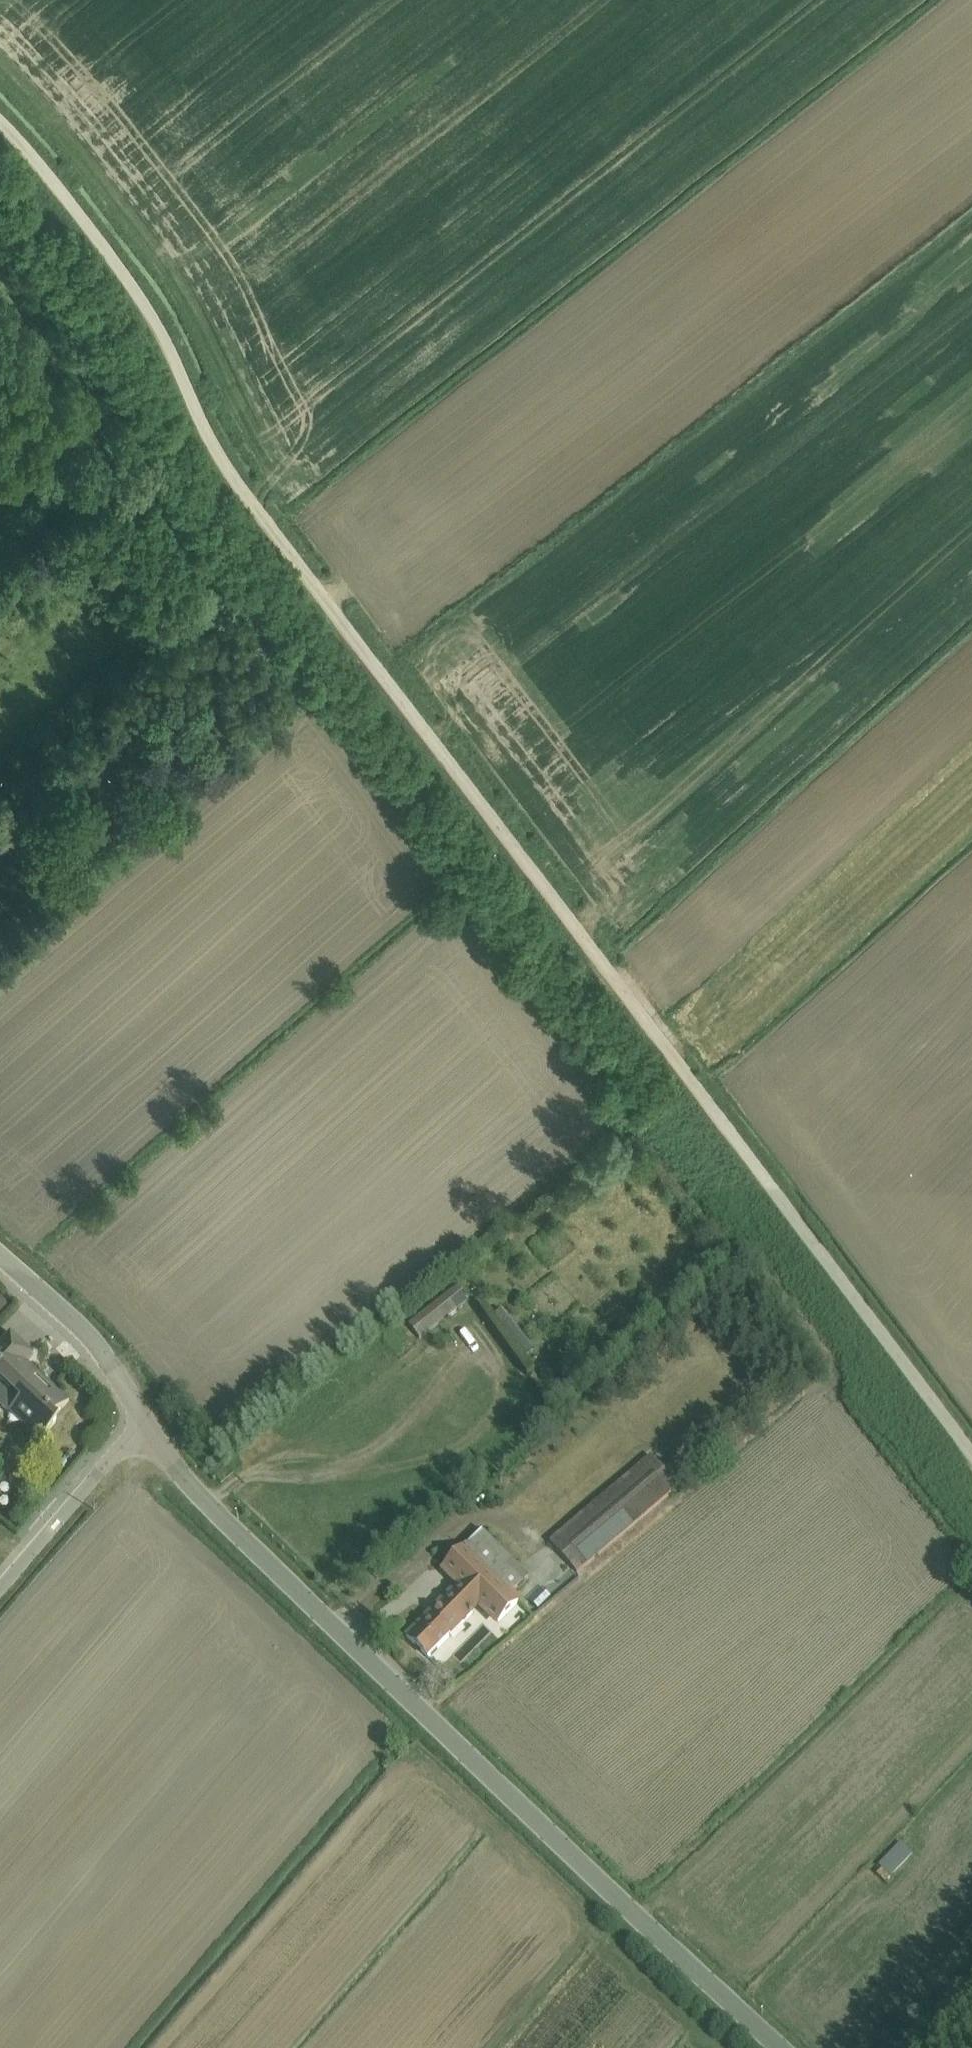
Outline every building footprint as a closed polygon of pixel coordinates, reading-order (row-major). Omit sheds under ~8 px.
[(458,1287),(410,1325),(420,1339),(469,1301),(458,1287)] [(7,1310),(6,1309),(9,1305),(0,1296),(0,1317),(7,1310)] [(503,1311),(496,1317),(527,1356),(535,1349),(503,1311)] [(7,1413),(38,1442),(56,1423),(52,1420),(70,1401),(61,1393),(60,1394),(26,1362),(33,1354),(10,1332),(0,1342),(0,1385),(17,1402),(7,1413)] [(0,1385),(0,1406),(7,1413),(17,1402),(0,1385)] [(652,1456),(550,1543),(577,1573),(679,1486),(652,1456)] [(0,1483),(0,1510),(2,1512),(19,1494),(3,1479),(0,1483)] [(456,1587),(407,1637),(429,1658),(478,1609),(496,1627),(523,1600),(515,1592),(530,1577),(484,1531),(484,1532),(482,1531),(440,1571),(456,1587)] [(882,1870),(876,1875),(886,1884),(891,1878),(892,1880),(915,1856),(902,1843),(879,1867),(882,1870)]
